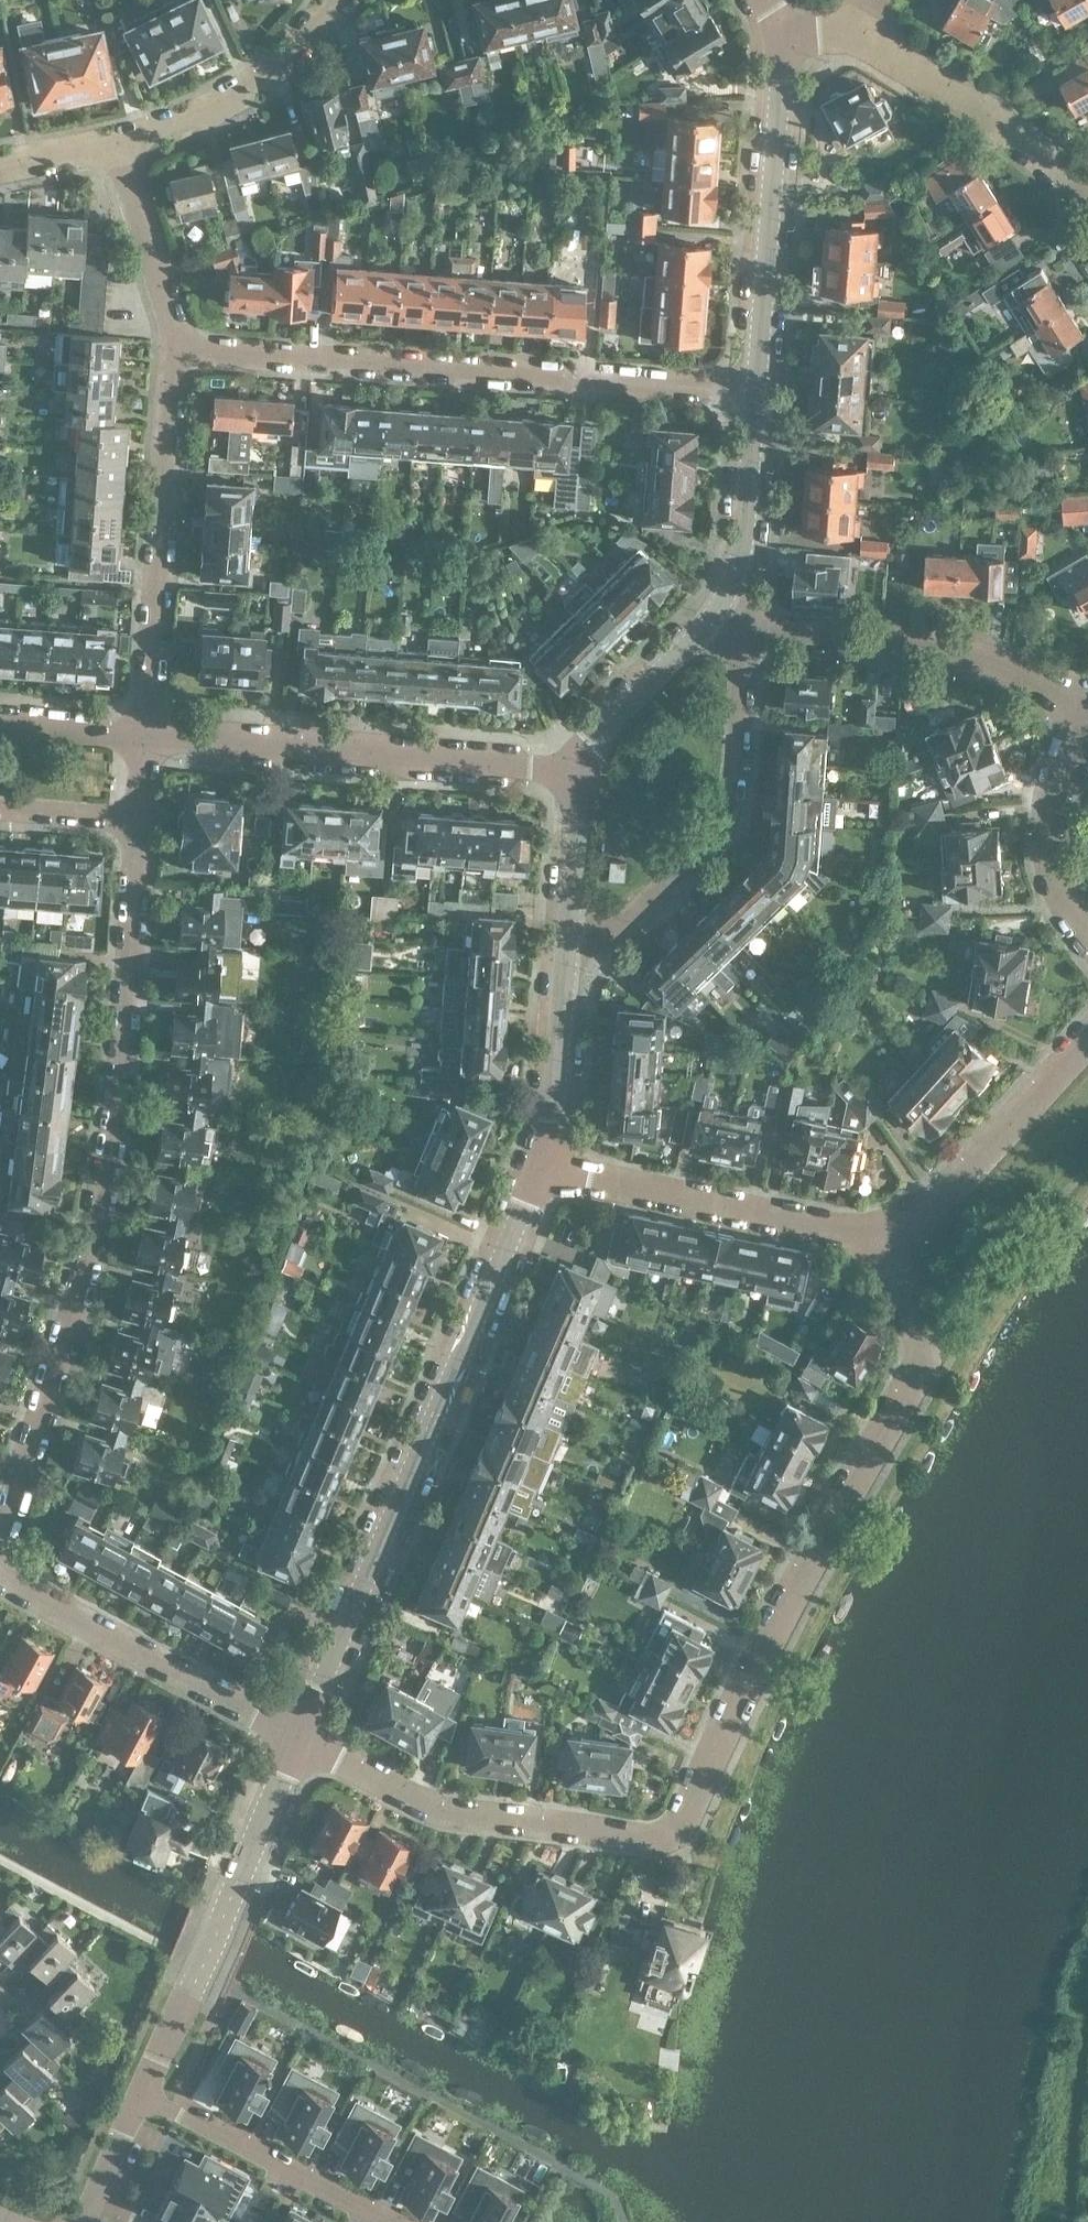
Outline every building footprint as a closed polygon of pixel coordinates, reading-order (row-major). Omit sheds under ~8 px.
[(157,4),(185,60),(203,51),(201,47),(204,46),(203,45),(217,38),(198,0),(166,0),(157,4)] [(485,45),(487,54),(497,51),(495,42),(514,38),(504,0),(481,0),(473,2),(484,45),(485,45)] [(514,38),(544,30),(537,0),(504,0),(514,38)] [(544,30),(574,23),(570,9),(577,7),(576,0),(537,0),(544,30)] [(648,11),(665,0),(642,0),(648,11)] [(648,11),(643,14),(651,27),(656,23),(665,37),(707,9),(702,0),(665,0),(648,11)] [(945,23),(975,41),(995,7),(1003,21),(1022,10),(1016,0),(959,0),(945,23)] [(1067,23),(1087,11),(1087,0),(1054,0),(1067,23)] [(157,4),(125,20),(121,12),(107,18),(120,50),(136,45),(149,71),(163,64),(164,67),(167,65),(168,68),(185,60),(157,4)] [(707,9),(665,37),(673,51),(664,56),(675,74),(691,65),(688,61),(702,52),(700,51),(711,44),(715,46),(721,42),(722,38),(721,37),(724,35),(707,9)] [(596,17),(595,17),(601,42),(612,35),(614,34),(614,33),(608,10),(595,12),(596,17)] [(584,20),(593,57),(603,54),(604,54),(601,42),(595,17),(584,20)] [(55,103),(74,100),(62,39),(45,42),(40,18),(17,23),(22,47),(25,46),(36,103),(54,100),(55,103)] [(81,35),(62,39),(74,100),(93,96),(92,92),(110,88),(98,31),(87,34),(85,24),(79,25),(81,35)] [(403,24),(389,28),(402,79),(421,74),(421,70),(431,67),(420,25),(405,29),(403,24)] [(371,82),(383,79),(384,84),(402,79),(389,28),(376,31),(377,36),(361,40),(371,82)] [(612,35),(601,42),(604,54),(621,44),(614,34),(612,35)] [(1070,44),(1054,52),(1060,62),(1075,53),(1070,44)] [(10,101),(0,52),(0,103),(10,101)] [(464,58),(470,81),(475,100),(475,101),(488,98),(482,69),(490,67),(487,53),(464,58)] [(1077,112),(1087,106),(1087,107),(1087,60),(1085,53),(1054,70),(1077,112)] [(464,58),(452,61),(457,84),(470,81),(464,58)] [(440,64),(445,88),(458,86),(457,84),(452,61),(440,64)] [(679,79),(662,80),(661,99),(684,98),(684,85),(677,85),(679,79)] [(829,129),(837,144),(864,129),(869,137),(889,125),(885,119),(892,115),(893,110),(886,98),(881,97),(876,99),(874,97),(876,93),(877,88),(872,86),(868,85),(866,82),(846,92),(845,90),(842,93),(838,91),(833,91),(830,95),(830,99),(819,104),(832,128),(829,129)] [(350,87),(359,120),(371,117),(363,84),(350,87)] [(333,145),(335,145),(338,155),(349,153),(343,130),(345,129),(339,107),(338,108),(334,94),(321,97),(320,92),(307,95),(308,100),(305,101),(315,144),(332,140),(333,145)] [(638,116),(665,115),(664,101),(638,102),(638,116)] [(669,116),(667,147),(717,151),(718,133),(714,133),(715,119),(697,118),(698,115),(688,114),(688,117),(669,116)] [(289,129),(260,136),(269,176),(282,172),(285,183),(302,179),(308,207),(311,206),(313,213),(321,211),(310,163),(299,166),(297,166),(296,163),(298,162),(289,129)] [(226,185),(229,194),(234,216),(233,216),(235,224),(236,224),(251,221),(244,193),(257,189),(254,179),(269,176),(260,136),(229,144),(238,182),(226,185)] [(945,181),(968,217),(998,197),(967,147),(963,150),(957,140),(949,145),(945,139),(915,159),(930,181),(941,174),(945,181)] [(347,143),(361,205),(377,202),(363,140),(347,143)] [(561,145),(561,168),(574,168),(575,145),(561,145)] [(650,178),(665,179),(711,182),(711,171),(715,171),(717,151),(667,147),(667,149),(653,148),(650,178)] [(191,173),(168,179),(179,221),(217,212),(206,169),(204,162),(190,166),(191,173)] [(500,174),(485,172),(484,186),(498,188),(500,174)] [(552,174),(548,177),(547,193),(559,194),(561,174),(552,174)] [(711,182),(665,179),(662,211),(680,213),(680,216),(689,217),(690,213),(708,215),(709,202),(713,203),(714,182),(711,182)] [(863,180),(865,200),(889,199),(888,179),(863,180)] [(464,181),(449,180),(448,194),(462,196),(464,181)] [(889,199),(865,200),(866,215),(893,214),(898,215),(897,212),(910,205),(904,189),(889,201),(889,199)] [(998,197),(968,217),(928,242),(926,262),(943,252),(943,253),(968,237),(966,235),(975,229),(985,244),(1015,225),(998,197)] [(654,225),(655,212),(628,210),(627,224),(654,225)] [(54,213),(27,211),(23,271),(50,273),(54,213)] [(54,213),(50,273),(80,276),(81,267),(82,254),(93,255),(95,232),(84,231),(85,216),(54,213)] [(328,215),(294,226),(294,230),(313,231),(311,255),(324,257),(328,219),(328,215)] [(233,216),(221,219),(228,246),(234,244),(240,242),(236,224),(235,224),(233,216)] [(332,312),(365,315),(368,269),(350,267),(351,254),(339,253),(341,238),(338,237),(339,219),(328,219),(324,257),(331,257),(330,276),(337,276),(337,282),(334,282),(332,312)] [(825,238),(824,257),(873,261),(875,244),(882,244),(883,230),(862,228),(863,221),(842,220),(842,227),(830,226),(829,238),(825,238)] [(654,225),(627,224),(626,237),(653,239),(654,225)] [(0,225),(0,273),(23,275),(23,271),(26,227),(0,225)] [(108,233),(95,232),(93,255),(106,256),(108,233)] [(993,243),(1003,265),(1026,254),(1015,232),(993,243)] [(657,273),(703,277),(707,277),(709,258),(705,258),(706,245),(687,243),(687,240),(678,239),(678,243),(660,242),(657,273)] [(234,244),(228,246),(209,252),(214,267),(226,263),(230,272),(227,303),(252,305),(251,309),(271,310),(273,276),(255,275),(257,259),(249,254),(246,242),(234,245),(234,244)] [(585,246),(585,257),(583,281),(596,282),(599,247),(585,246)] [(93,255),(82,254),(81,267),(105,270),(106,256),(93,255)] [(430,273),(426,319),(457,322),(462,256),(447,255),(446,275),(430,273)] [(462,256),(457,322),(487,324),(491,278),(474,277),(475,257),(462,256)] [(873,261),(824,257),(822,276),(827,276),(825,289),(837,290),(836,297),(857,298),(857,292),(878,294),(879,279),(872,278),(873,261)] [(273,276),(271,310),(302,313),(303,302),(308,302),(311,259),(294,258),(294,265),(274,264),(273,276)] [(1005,296),(1028,331),(1067,306),(1049,278),(1049,279),(1042,268),(1027,277),(1020,266),(983,290),(992,304),(1005,296)] [(80,276),(80,280),(104,282),(105,270),(81,267),(80,276)] [(368,269),(365,315),(396,317),(399,271),(368,269)] [(399,271),(396,317),(426,319),(430,273),(399,271)] [(703,277),(657,273),(655,303),(705,307),(706,289),(702,289),(703,277)] [(491,278),(487,324),(518,326),(522,280),(491,278)] [(80,280),(79,294),(103,295),(104,282),(80,280)] [(522,280),(518,326),(549,329),(552,283),(522,280)] [(613,281),(602,280),(601,297),(612,297),(613,281)] [(552,283),(549,329),(582,331),(585,300),(582,300),(584,285),(552,283)] [(79,294),(78,307),(102,309),(103,295),(79,294)] [(599,324),(600,324),(613,325),(615,298),(612,297),(601,297),(599,324)] [(878,312),(903,314),(905,314),(907,301),(879,298),(878,312)] [(640,320),(639,337),(665,339),(665,336),(671,337),(671,341),(679,341),(679,337),(698,339),(699,326),(703,327),(705,307),(655,303),(653,321),(640,320)] [(1026,331),(1025,332),(1010,342),(1017,353),(1044,336),(1054,352),(1084,333),(1067,306),(1028,331),(1027,332),(1026,331)] [(78,307),(77,319),(101,321),(102,309),(78,307)] [(6,321),(19,322),(20,312),(7,311),(6,321)] [(20,312),(19,322),(32,323),(33,313),(20,312)] [(868,314),(867,328),(890,330),(891,316),(868,314)] [(77,319),(70,319),(69,331),(76,332),(77,319)] [(77,319),(76,332),(100,334),(101,321),(77,319)] [(69,331),(56,330),(54,360),(68,361),(115,365),(117,335),(100,334),(76,332),(69,331)] [(815,362),(818,362),(873,366),(875,336),(823,332),(822,343),(817,343),(815,362)] [(68,361),(66,390),(113,394),(115,365),(68,361)] [(873,366),(818,362),(817,377),(820,379),(818,393),(870,397),(873,366)] [(113,394),(66,390),(64,418),(79,420),(111,421),(113,394)] [(870,397),(818,393),(813,393),(811,413),(817,413),(816,423),(868,428),(870,397)] [(1013,394),(1005,399),(1011,408),(1019,403),(1013,394)] [(212,395),(210,423),(229,425),(227,456),(209,455),(208,469),(248,472),(249,459),(252,426),(253,398),(212,395)] [(998,397),(983,396),(982,405),(998,406),(998,397)] [(253,398),(252,426),(290,429),(292,401),(253,398)] [(305,445),(302,489),(315,490),(317,465),(348,468),(350,446),(353,405),(321,403),(318,446),(305,445)] [(353,405),(350,446),(367,447),(366,452),(379,453),(383,407),(353,405)] [(1026,406),(1010,413),(1015,427),(1032,420),(1026,406)] [(383,407),(379,453),(393,454),(393,449),(410,451),(413,410),(383,407)] [(413,410),(410,451),(428,452),(428,457),(441,458),(445,412),(413,410)] [(445,412),(441,458),(454,459),(455,454),(473,456),(476,414),(445,412)] [(476,414),(473,456),(490,457),(486,500),(500,502),(502,488),(502,480),(503,462),(504,462),(507,417),(476,414)] [(507,417),(504,462),(517,463),(517,459),(535,460),(537,419),(507,417)] [(537,419),(535,460),(551,462),(551,466),(564,467),(568,421),(537,419)] [(79,420),(77,448),(124,451),(126,422),(111,421),(79,420)] [(582,424),(580,452),(592,453),(595,425),(582,424)] [(652,441),(650,459),(692,462),(695,431),(648,427),(647,441),(652,441)] [(859,433),(858,447),(880,448),(881,435),(859,433)] [(273,487),(284,488),(302,489),(305,445),(292,444),(290,474),(275,473),(273,487)] [(77,448),(75,476),(122,479),(124,451),(77,448)] [(867,465),(894,468),(896,453),(868,450),(867,465)] [(1050,457),(1034,459),(1037,477),(1054,474),(1050,457)] [(649,471),(648,489),(690,492),(692,462),(650,459),(646,459),(645,471),(649,471)] [(806,478),(804,496),(854,500),(856,483),(863,483),(864,469),(844,468),(845,461),(822,459),(822,466),(811,465),(809,478),(806,478)] [(577,477),(577,483),(589,484),(590,469),(579,468),(577,477)] [(60,475),(58,503),(120,508),(122,479),(75,476),(60,475)] [(563,476),(562,488),(561,505),(575,506),(577,483),(577,477),(563,476)] [(207,481),(204,512),(251,515),(253,496),(258,496),(258,486),(254,486),(254,484),(207,481)] [(577,483),(575,506),(588,508),(590,485),(589,484),(577,483)] [(642,505),(641,519),(687,522),(690,492),(648,489),(647,506),(642,505)] [(1065,522),(1087,520),(1087,493),(1063,495),(1065,522)] [(854,500),(804,496),(803,515),(807,515),(806,528),(817,529),(817,535),(838,537),(839,531),(859,532),(860,518),(853,517),(854,500)] [(996,518),(1019,518),(1019,503),(996,502),(996,518)] [(55,533),(57,533),(57,532),(117,537),(120,508),(58,503),(55,533)] [(204,512),(202,542),(244,546),(244,548),(259,549),(260,535),(250,534),(251,515),(204,512)] [(528,522),(512,521),(511,536),(528,530),(528,522)] [(1021,525),(1019,557),(1037,558),(1038,537),(1047,538),(1047,524),(1037,524),(1037,525),(1021,525)] [(325,528),(325,544),(345,545),(345,543),(346,530),(325,528)] [(346,528),(346,530),(345,543),(356,544),(357,530),(346,528)] [(115,566),(117,537),(57,532),(57,533),(54,561),(69,562),(68,575),(102,578),(103,565),(115,566)] [(630,555),(616,569),(649,602),(670,581),(638,547),(645,541),(623,532),(615,540),(630,555)] [(518,555),(542,548),(537,533),(513,540),(518,555)] [(435,537),(421,536),(420,556),(433,557),(435,537)] [(448,538),(435,537),(433,557),(446,558),(448,538)] [(889,540),(862,538),(861,554),(887,555),(889,540)] [(405,542),(389,541),(389,554),(404,555),(405,542)] [(959,554),(957,590),(1004,592),(1006,557),(1007,542),(979,541),(978,555),(959,554)] [(244,546),(202,542),(199,574),(247,578),(248,564),(242,564),(244,548),(244,546)] [(356,552),(343,551),(341,573),(355,574),(356,552)] [(909,571),(910,551),(895,551),(894,571),(909,571)] [(926,588),(957,590),(959,554),(928,552),(926,588)] [(476,555),(465,558),(464,571),(479,569),(476,555)] [(843,567),(858,569),(859,564),(862,565),(863,558),(845,555),(843,567)] [(446,564),(442,564),(442,578),(464,579),(464,571),(465,558),(446,564)] [(515,558),(506,563),(514,577),(523,571),(515,558)] [(589,570),(578,559),(570,567),(582,578),(589,570)] [(403,561),(393,560),(392,578),(402,579),(403,561)] [(795,579),(794,587),(796,590),(796,598),(809,599),(810,595),(836,597),(839,565),(799,562),(798,578),(795,579)] [(616,569),(594,591),(627,624),(649,602),(616,569)] [(1087,613),(1087,612),(1087,572),(1069,583),(1087,613)] [(291,594),(290,610),(304,611),(306,575),(292,574),(291,594)] [(287,580),(258,578),(257,593),(276,594),(276,593),(286,594),(287,580)] [(555,579),(547,587),(548,588),(548,587),(560,599),(568,591),(555,579)] [(18,589),(19,582),(0,581),(0,588),(18,589)] [(19,582),(18,589),(48,591),(49,584),(19,582)] [(49,584),(48,591),(80,594),(81,587),(49,584)] [(80,594),(80,600),(116,603),(117,590),(81,587),(80,594)] [(548,587),(548,588),(540,596),(552,608),(560,599),(548,587)] [(204,603),(237,606),(237,592),(205,590),(204,603)] [(594,591),(572,612),(605,645),(627,624),(594,591)] [(276,593),(276,594),(275,601),(274,601),(272,627),(288,628),(289,610),(290,610),(291,594),(286,594),(276,593)] [(410,633),(411,614),(399,612),(397,632),(410,633)] [(572,612),(550,633),(583,666),(605,645),(572,612)] [(12,668),(16,619),(0,618),(0,667),(12,668)] [(16,619),(12,668),(43,670),(46,621),(16,619)] [(46,621),(43,670),(74,673),(78,624),(46,621)] [(458,638),(453,700),(485,702),(488,656),(462,654),(463,637),(469,637),(470,624),(459,623),(458,638)] [(78,624),(74,673),(74,675),(109,678),(113,626),(78,624)] [(299,626),(298,647),(303,648),(300,688),(331,690),(335,633),(318,631),(318,627),(299,626)] [(198,677),(230,680),(234,636),(215,634),(216,629),(202,628),(201,645),(194,645),(193,664),(199,665),(198,677)] [(352,634),(335,633),(331,690),(362,693),(366,635),(366,632),(352,631),(352,634)] [(234,636),(230,680),(260,682),(261,670),(267,670),(269,651),(263,650),(264,633),(251,632),(250,637),(234,636)] [(528,655),(524,657),(533,681),(543,677),(547,673),(561,688),(583,666),(550,633),(528,655)] [(366,635),(362,693),(392,695),(395,649),(396,638),(366,635)] [(426,651),(422,697),(453,700),(458,638),(427,635),(426,651)] [(395,649),(392,695),(422,697),(426,651),(395,649)] [(488,656),(485,702),(515,704),(516,684),(523,684),(533,681),(524,657),(519,658),(488,656)] [(787,708),(802,709),(802,707),(815,708),(815,710),(829,711),(831,678),(805,676),(805,672),(790,670),(787,708)] [(863,697),(860,724),(862,725),(862,724),(875,726),(876,714),(877,698),(863,697)] [(909,757),(912,729),(899,728),(894,779),(940,761),(992,740),(981,711),(928,732),(934,748),(909,757)] [(896,716),(876,714),(875,726),(895,727),(896,716)] [(782,729),(779,759),(826,763),(828,736),(860,738),(862,725),(860,724),(829,722),(828,733),(782,729)] [(992,740),(940,761),(952,792),(1004,771),(992,740)] [(779,759),(777,789),(823,793),(826,763),(779,759)] [(842,786),(841,795),(853,796),(854,787),(842,786)] [(777,789),(774,821),(835,825),(838,795),(823,793),(777,789)] [(178,811),(177,826),(233,830),(234,812),(237,812),(238,797),(211,795),(212,792),(203,792),(203,795),(186,794),(185,806),(182,806),(178,811)] [(911,805),(915,818),(944,811),(940,797),(911,805)] [(282,852),(281,852),(280,862),(294,863),(295,853),(312,855),(316,804),(285,801),(282,852)] [(316,804),(312,855),(343,857),(347,806),(316,804)] [(347,806),(343,857),(346,857),(345,867),(380,869),(383,824),(377,823),(378,809),(347,806)] [(401,862),(432,864),(436,813),(405,811),(401,862)] [(436,813),(432,864),(463,867),(467,815),(464,815),(462,812),(451,811),(449,814),(436,813)] [(944,811),(915,818),(918,831),(947,824),(944,811)] [(467,815),(463,867),(482,868),(481,873),(493,874),(494,869),(498,818),(484,817),(482,813),(472,812),(471,816),(467,815)] [(257,815),(255,832),(268,833),(270,816),(257,815)] [(889,817),(878,816),(878,829),(888,829),(889,817)] [(498,818),(494,869),(524,871),(528,820),(498,818)] [(773,839),(770,848),(808,865),(812,853),(818,854),(821,824),(774,821),(773,839)] [(233,830),(177,826),(177,840),(180,847),(182,847),(181,860),(198,861),(198,864),(207,864),(207,862),(234,863),(235,848),(232,848),(233,830)] [(942,831),(945,863),(999,859),(996,826),(947,830),(942,831)] [(255,832),(255,842),(268,843),(268,833),(255,832)] [(4,902),(8,848),(6,848),(3,844),(0,844),(0,902),(4,902)] [(8,848),(4,902),(35,905),(40,847),(25,846),(21,849),(8,848)] [(40,847),(35,905),(54,906),(54,916),(55,916),(54,933),(63,934),(65,907),(69,853),(55,852),(52,848),(40,847)] [(767,854),(754,867),(788,900),(808,880),(817,890),(831,875),(808,866),(808,865),(770,848),(767,854)] [(69,853),(65,907),(95,909),(99,855),(84,854),(83,850),(75,849),(72,853),(69,853)] [(610,878),(614,878),(626,879),(627,860),(612,859),(610,878)] [(999,859),(945,863),(943,864),(945,895),(1002,891),(999,859)] [(885,866),(871,864),(870,877),(884,878),(885,866)] [(754,867),(732,889),(764,923),(788,900),(754,867)] [(177,938),(198,941),(219,942),(220,942),(222,931),(228,933),(229,917),(222,917),(223,906),(220,905),(222,888),(202,885),(200,905),(180,903),(177,938)] [(277,912),(279,887),(265,886),(264,911),(277,912)] [(732,889),(710,910),(742,944),(764,923),(732,889)] [(492,890),(491,903),(495,903),(515,905),(516,891),(492,890)] [(384,895),(371,894),(369,919),(382,920),(384,895)] [(384,895),(382,920),(396,921),(397,896),(384,895)] [(427,912),(449,913),(450,913),(450,900),(429,899),(427,912)] [(449,913),(449,917),(460,924),(460,926),(465,926),(464,928),(470,928),(469,945),(510,948),(513,918),(494,917),(495,903),(491,903),(460,901),(451,900),(450,913),(449,913)] [(923,901),(921,916),(949,918),(951,918),(952,903),(923,901)] [(710,910),(688,932),(720,966),(736,980),(743,973),(728,958),(742,944),(710,910)] [(908,915),(907,926),(946,930),(950,930),(951,918),(949,918),(921,916),(908,915)] [(784,928),(776,936),(785,945),(792,937),(784,928)] [(688,932),(666,953),(699,987),(711,975),(726,990),(736,980),(720,966),(688,932)] [(62,935),(61,945),(92,948),(94,935),(75,934),(75,936),(62,935)] [(856,943),(847,935),(837,945),(845,953),(856,943)] [(978,936),(973,967),(973,968),(974,968),(1030,977),(1035,945),(978,936)] [(40,943),(2,939),(0,959),(24,961),(24,963),(27,967),(33,968),(31,984),(80,990),(83,968),(81,968),(81,960),(38,955),(40,943)] [(173,993),(193,995),(215,997),(217,996),(218,985),(224,987),(225,973),(227,973),(228,964),(231,963),(232,963),(235,960),(235,958),(235,955),(235,954),(235,953),(231,950),(218,949),(219,942),(198,941),(196,960),(177,958),(173,993)] [(461,977),(466,977),(508,980),(510,948),(469,945),(467,963),(462,963),(461,977)] [(326,950),(312,959),(320,972),(335,963),(326,950)] [(643,1003),(643,1010),(666,1012),(673,1005),(676,1009),(699,987),(666,953),(644,975),(658,989),(643,1003)] [(445,965),(433,964),(432,974),(444,975),(445,965)] [(1030,977),(974,968),(969,1000),(975,1001),(975,1002),(1025,1010),(1030,977)] [(460,995),(459,1008),(505,1012),(508,980),(466,977),(465,996),(460,995)] [(22,983),(18,1014),(76,1021),(80,990),(31,984),(22,983)] [(927,1001),(954,1011),(955,1012),(956,1011),(961,998),(932,988),(927,1001)] [(423,993),(422,1005),(436,1006),(437,994),(423,993)] [(169,1046),(189,1048),(211,1050),(210,1052),(222,1053),(226,1003),(215,1001),(215,997),(193,995),(191,1013),(173,1011),(169,1046)] [(954,1011),(927,1001),(923,1014),(944,1022),(954,1011)] [(436,1006),(422,1005),(422,1017),(436,1018),(436,1006)] [(505,1012),(459,1008),(458,1021),(463,1021),(462,1037),(503,1040),(505,1012)] [(617,1040),(658,1043),(664,1043),(665,1025),(666,1012),(643,1010),(620,1008),(617,1040)] [(956,1011),(955,1012),(924,1046),(935,1056),(973,1090),(996,1065),(968,1038),(981,1024),(956,1011)] [(16,1015),(13,1044),(73,1051),(76,1021),(18,1014),(17,1016),(16,1015)] [(810,1027),(801,1019),(794,1028),(803,1035),(810,1027)] [(782,1022),(767,1041),(786,1057),(801,1039),(782,1022)] [(503,1040),(462,1037),(461,1055),(456,1055),(455,1068),(501,1072),(503,1040)] [(617,1040),(614,1071),(661,1075),(662,1061),(657,1060),(658,1043),(617,1040)] [(13,1044),(8,1075),(69,1082),(73,1051),(13,1044)] [(165,1101),(184,1104),(205,1107),(207,1106),(209,1094),(216,1097),(218,1083),(210,1082),(211,1071),(208,1070),(210,1052),(211,1050),(189,1048),(187,1068),(169,1066),(165,1101)] [(724,1058),(714,1056),(712,1068),(722,1070),(724,1058)] [(935,1056),(915,1078),(952,1112),(973,1090),(935,1056)] [(420,1078),(423,1079),(442,1080),(444,1067),(421,1065),(420,1078)] [(614,1071),(612,1100),(653,1104),(655,1087),(660,1087),(661,1075),(614,1071)] [(8,1075),(6,1092),(21,1094),(19,1108),(65,1113),(69,1082),(8,1075)] [(705,1099),(703,1105),(701,1105),(693,1147),(704,1149),(703,1153),(722,1157),(732,1111),(716,1108),(719,1098),(716,1094),(706,1092),(710,1078),(697,1075),(692,1096),(705,1099)] [(842,1130),(825,1127),(814,1175),(848,1182),(851,1166),(860,1167),(864,1151),(855,1149),(859,1128),(875,1116),(858,1092),(859,1091),(845,1076),(835,1085),(848,1099),(847,1105),(845,1112),(844,1117),(843,1121),(843,1123),(842,1130)] [(952,1112),(915,1078),(891,1103),(928,1137),(952,1112)] [(423,1079),(421,1094),(449,1097),(451,1082),(442,1081),(442,1080),(423,1079)] [(732,1111),(722,1157),(741,1161),(742,1157),(752,1159),(761,1117),(762,1117),(763,1111),(777,1114),(781,1093),(783,1085),(770,1083),(766,1104),(754,1102),(750,1105),(748,1114),(732,1111)] [(870,1083),(859,1091),(858,1092),(875,1116),(888,1106),(870,1083)] [(781,1093),(777,1114),(791,1116),(796,1087),(783,1085),(781,1093)] [(437,1116),(432,1128),(475,1146),(488,1118),(447,1100),(440,1117),(437,1116)] [(653,1104),(612,1100),(609,1131),(656,1135),(657,1122),(652,1122),(653,1104)] [(158,1155),(175,1157),(197,1161),(197,1160),(200,1161),(208,1163),(212,1125),(203,1123),(205,1107),(184,1104),(182,1121),(162,1119),(158,1155)] [(690,1107),(677,1106),(671,1136),(683,1139),(690,1107)] [(16,1127),(15,1138),(61,1143),(65,1113),(19,1108),(19,1109),(15,1109),(13,1127),(16,1127)] [(784,1169),(814,1175),(825,1127),(826,1120),(795,1114),(792,1131),(784,1129),(781,1145),(789,1147),(784,1169)] [(431,1141),(424,1157),(467,1176),(473,1163),(470,1160),(475,1146),(432,1128),(427,1140),(431,1141)] [(8,1169),(57,1174),(61,1143),(15,1138),(2,1137),(0,1149),(0,1168),(8,1169)] [(173,1175),(153,1172),(149,1208),(166,1210),(187,1215),(187,1214),(190,1215),(192,1204),(200,1207),(202,1192),(195,1190),(196,1181),(207,1183),(210,1164),(208,1163),(200,1161),(197,1160),(197,1161),(175,1157),(173,1175)] [(467,1176),(424,1157),(417,1174),(402,1168),(397,1180),(451,1203),(455,1192),(460,1194),(468,1177),(467,1176)] [(369,1165),(362,1180),(387,1191),(394,1176),(369,1165)] [(334,1188),(339,1177),(314,1166),(310,1178),(334,1188)] [(57,1174),(8,1169),(5,1188),(9,1189),(7,1200),(51,1205),(51,1199),(54,1199),(57,1174)] [(361,1186),(355,1201),(370,1208),(365,1220),(377,1225),(371,1240),(381,1244),(426,1263),(429,1265),(437,1247),(433,1246),(437,1235),(392,1215),(398,1203),(361,1186)] [(158,1263),(157,1264),(178,1269),(179,1269),(181,1258),(187,1260),(192,1245),(185,1243),(186,1232),(185,1232),(187,1215),(166,1210),(164,1227),(143,1225),(139,1261),(158,1263)] [(655,1219),(625,1213),(616,1256),(629,1259),(629,1256),(646,1259),(655,1219)] [(6,1228),(4,1234),(0,1232),(0,1269),(17,1273),(36,1278),(45,1243),(25,1238),(31,1217),(9,1215),(0,1214),(0,1226),(6,1228)] [(655,1219),(646,1259),(664,1263),(663,1266),(676,1268),(685,1225),(655,1219)] [(291,1240),(303,1245),(310,1229),(298,1224),(291,1240)] [(685,1225),(676,1268),(688,1271),(689,1268),(707,1272),(715,1232),(685,1225)] [(715,1232),(707,1272),(724,1276),(723,1279),(736,1282),(745,1238),(715,1232)] [(745,1238),(736,1282),(749,1284),(750,1281),(767,1285),(776,1245),(745,1238)] [(380,1258),(373,1274),(414,1292),(426,1263),(381,1244),(376,1256),(380,1258)] [(776,1245),(767,1285),(785,1289),(784,1292),(796,1294),(806,1251),(776,1245)] [(304,1264),(286,1257),(281,1269),(299,1276),(304,1264)] [(611,1278),(623,1268),(620,1263),(616,1262),(605,1271),(611,1278)] [(123,1311),(142,1317),(162,1323),(163,1323),(165,1323),(168,1313),(175,1315),(179,1301),(172,1299),(175,1290),(180,1291),(185,1272),(177,1270),(178,1269),(157,1264),(151,1285),(133,1278),(123,1311)] [(561,1264),(548,1292),(586,1308),(593,1292),(595,1293),(601,1281),(561,1264)] [(0,1326),(21,1332),(30,1298),(12,1293),(17,1273),(0,1269),(0,1326)] [(362,1288),(357,1301),(402,1320),(414,1292),(373,1274),(366,1290),(362,1288)] [(672,1283),(664,1281),(661,1296),(669,1298),(672,1283)] [(286,1285),(278,1282),(272,1298),(280,1302),(286,1285)] [(682,1285),(672,1283),(669,1298),(679,1300),(682,1285)] [(548,1292),(536,1321),(577,1338),(582,1326),(579,1325),(586,1308),(548,1292)] [(731,1310),(734,1296),(725,1294),(721,1308),(731,1310)] [(743,1298),(734,1296),(731,1310),(740,1312),(743,1298)] [(356,1315),(349,1331),(391,1348),(402,1320),(357,1301),(351,1313),(356,1315)] [(811,1303),(805,1310),(817,1317),(822,1309),(811,1303)] [(108,1364),(126,1370),(145,1375),(147,1376),(149,1377),(152,1366),(159,1368),(163,1354),(157,1352),(159,1344),(165,1345),(169,1331),(161,1329),(162,1323),(142,1317),(137,1335),(118,1330),(108,1364)] [(277,1321),(267,1317),(262,1329),(273,1333),(277,1321)] [(694,1331),(697,1322),(684,1317),(681,1326),(694,1331)] [(818,1343),(807,1362),(827,1374),(831,1366),(854,1379),(865,1361),(872,1360),(878,1350),(875,1344),(877,1342),(870,1338),(873,1333),(849,1318),(830,1350),(818,1343)] [(536,1321),(524,1350),(562,1366),(569,1349),(571,1350),(577,1338),(536,1321)] [(257,1329),(245,1325),(241,1339),(253,1343),(257,1329)] [(338,1346),(333,1357),(379,1377),(391,1348),(349,1331),(342,1347),(338,1346)] [(272,1349),(256,1343),(250,1357),(267,1364),(272,1349)] [(3,1386),(13,1352),(0,1348),(0,1385),(3,1386)] [(524,1350),(512,1378),(552,1395),(557,1383),(555,1382),(562,1366),(524,1350)] [(664,1363),(647,1355),(643,1365),(659,1372),(664,1363)] [(333,1371),(325,1388),(366,1405),(379,1377),(333,1357),(328,1369),(333,1371)] [(240,1385),(254,1391),(256,1392),(263,1374),(247,1367),(240,1385)] [(92,1414),(110,1419),(129,1426),(132,1427),(135,1417),(143,1419),(149,1400),(159,1403),(164,1388),(144,1382),(146,1376),(147,1376),(145,1375),(126,1370),(121,1386),(102,1380),(92,1414)] [(797,1374),(790,1386),(810,1398),(818,1387),(797,1374)] [(512,1378),(500,1406),(537,1422),(545,1405),(547,1406),(552,1395),(512,1378)] [(254,1391),(240,1385),(232,1403),(247,1409),(254,1391)] [(668,1389),(659,1385),(651,1400),(660,1405),(668,1389)] [(314,1402),(309,1414),(354,1434),(366,1405),(325,1388),(319,1404),(314,1402)] [(570,1390),(566,1400),(579,1406),(583,1396),(570,1390)] [(579,1406),(566,1400),(562,1409),(576,1414),(579,1406)] [(782,1413),(774,1430),(810,1448),(824,1420),(785,1400),(780,1412),(782,1413)] [(500,1406),(488,1434),(528,1452),(533,1440),(531,1438),(537,1422),(500,1406)] [(223,1417),(205,1411),(200,1427),(217,1433),(223,1417)] [(297,1443),(301,1444),(342,1462),(354,1434),(301,1411),(296,1424),(304,1427),(297,1443)] [(129,1426),(110,1419),(105,1437),(86,1431),(75,1465),(116,1478),(119,1468),(126,1471),(130,1456),(124,1454),(127,1444),(124,1443),(129,1426)] [(760,1442),(754,1453),(797,1475),(810,1448),(774,1430),(766,1445),(760,1442)] [(222,1433),(218,1443),(231,1449),(235,1438),(222,1433)] [(488,1434),(476,1462),(514,1478),(521,1462),(523,1463),(528,1452),(488,1434)] [(231,1449),(218,1443),(209,1466),(222,1472),(231,1449)] [(290,1459),(285,1471),(331,1490),(342,1462),(301,1444),(294,1461),(290,1459)] [(545,1447),(541,1457),(556,1464),(561,1453),(545,1447)] [(748,1451),(735,1477),(783,1502),(797,1475),(754,1453),(754,1454),(748,1451)] [(541,1457),(537,1466),(552,1473),(556,1464),(541,1457)] [(653,1463),(641,1459),(633,1474),(644,1480),(653,1463)] [(698,1470),(679,1460),(672,1474),(686,1481),(715,1495),(721,1483),(701,1472),(700,1474),(697,1473),(698,1470)] [(476,1462),(464,1491),(504,1508),(510,1496),(507,1495),(514,1478),(476,1462)] [(284,1485),(278,1501),(319,1519),(331,1490),(285,1471),(280,1483),(284,1485)] [(715,1495),(686,1481),(676,1500),(679,1507),(693,1514),(700,1512),(707,1534),(717,1540),(709,1555),(746,1574),(761,1546),(723,1526),(727,1518),(730,1520),(737,1506),(715,1495)] [(66,1507),(78,1513),(57,1551),(84,1565),(100,1534),(86,1527),(97,1507),(95,1505),(101,1494),(79,1482),(66,1507)] [(210,1497),(197,1491),(193,1500),(206,1506),(210,1497)] [(464,1491),(452,1519),(490,1535),(497,1519),(500,1520),(504,1508),(464,1491)] [(266,1516),(261,1528),(266,1530),(307,1547),(319,1519),(278,1501),(271,1518),(266,1516)] [(522,1504),(518,1514),(531,1520),(535,1510),(522,1504)] [(142,1526),(147,1518),(138,1514),(130,1528),(138,1532),(142,1526)] [(148,1514),(147,1518),(142,1526),(151,1531),(157,1519),(148,1514)] [(531,1520),(518,1514),(514,1522),(528,1528),(531,1520)] [(188,1517),(181,1531),(209,1546),(216,1531),(188,1517)] [(452,1519),(440,1548),(480,1565),(485,1553),(482,1552),(490,1535),(452,1519)] [(100,1534),(84,1565),(111,1580),(128,1549),(112,1541),(118,1529),(108,1523),(102,1535),(100,1534)] [(173,1530),(166,1542),(176,1548),(183,1535),(173,1530)] [(307,1547),(266,1530),(259,1546),(244,1540),(239,1552),(295,1575),(299,1565),(303,1566),(310,1548),(307,1547)] [(440,1548),(428,1576),(465,1592),(473,1575),(475,1576),(480,1565),(440,1548)] [(128,1549),(111,1580),(138,1594),(155,1564),(128,1549)] [(702,1570),(693,1566),(684,1584),(703,1594),(707,1587),(733,1601),(746,1574),(709,1555),(702,1570)] [(155,1564),(138,1594),(167,1610),(183,1579),(155,1564)] [(671,1581),(646,1569),(645,1570),(633,1564),(628,1575),(640,1581),(665,1593),(671,1581)] [(222,1571),(212,1566),(206,1579),(216,1584),(222,1571)] [(490,1578),(504,1585),(508,1576),(494,1569),(490,1578)] [(465,1592),(428,1576),(416,1604),(457,1621),(462,1610),(459,1608),(465,1592)] [(183,1579),(167,1610),(193,1624),(210,1593),(183,1579)] [(640,1581),(640,1582),(634,1592),(659,1605),(665,1593),(640,1581)] [(570,1591),(548,1582),(544,1591),(567,1600),(570,1591)] [(271,1584),(264,1597),(285,1609),(292,1596),(271,1584)] [(210,1593),(193,1624),(220,1639),(237,1608),(210,1593)] [(645,1645),(660,1653),(696,1671),(710,1644),(699,1638),(704,1628),(664,1607),(645,1645)] [(237,1608),(220,1639),(248,1653),(268,1616),(256,1609),(252,1616),(237,1608)] [(559,1629),(565,1616),(546,1608),(540,1621),(559,1629)] [(584,1626),(570,1620),(562,1636),(576,1643),(584,1626)] [(454,1634),(449,1646),(463,1652),(468,1640),(454,1634)] [(5,1696),(10,1688),(12,1689),(16,1680),(31,1688),(51,1651),(24,1636),(15,1654),(13,1653),(9,1659),(12,1660),(4,1673),(0,1671),(0,1693),(5,1696)] [(429,1637),(421,1653),(435,1660),(443,1644),(429,1637)] [(460,1653),(444,1645),(438,1657),(454,1665),(460,1653)] [(643,1664),(637,1676),(645,1681),(646,1680),(682,1699),(696,1671),(660,1653),(653,1668),(643,1664)] [(60,1702),(41,1692),(23,1726),(26,1728),(25,1730),(47,1741),(54,1737),(69,1708),(86,1717),(88,1715),(95,1718),(104,1701),(97,1698),(106,1680),(78,1666),(60,1702)] [(595,1693),(589,1705),(605,1714),(625,1723),(633,1708),(668,1726),(682,1699),(646,1680),(637,1697),(625,1690),(617,1705),(595,1693)] [(367,1720),(394,1735),(413,1699),(397,1691),(399,1688),(387,1682),(367,1720)] [(161,1714),(134,1699),(127,1713),(116,1707),(99,1740),(137,1760),(125,1782),(141,1790),(149,1777),(160,1755),(144,1747),(161,1714)] [(413,1699),(394,1735),(421,1749),(442,1711),(430,1705),(429,1708),(413,1699)] [(584,1714),(600,1723),(605,1714),(589,1705),(584,1714)] [(605,1714),(600,1723),(635,1742),(640,1731),(625,1723),(605,1714)] [(466,1765),(497,1769),(502,1728),(484,1726),(484,1723),(472,1722),(466,1765)] [(502,1728),(497,1769),(526,1773),(532,1729),(519,1728),(519,1730),(502,1728)] [(166,1755),(154,1779),(177,1789),(182,1780),(181,1779),(186,1772),(202,1780),(205,1773),(211,1777),(220,1760),(214,1757),(221,1743),(195,1729),(177,1762),(166,1755)] [(562,1779),(592,1783),(598,1740),(580,1738),(581,1736),(568,1734),(562,1779)] [(598,1740),(592,1783),(623,1787),(629,1742),(616,1741),(616,1743),(598,1740)] [(144,1805),(124,1852),(156,1865),(167,1838),(184,1845),(190,1831),(174,1825),(175,1823),(157,1815),(166,1811),(172,1797),(147,1787),(140,1803),(144,1805)] [(348,1853),(353,1855),(363,1834),(359,1832),(365,1820),(333,1804),(313,1843),(322,1848),(318,1856),(330,1863),(335,1854),(345,1860),(348,1853)] [(363,1834),(353,1855),(364,1860),(360,1868),(370,1873),(366,1881),(378,1887),(382,1879),(392,1884),(412,1845),(380,1828),(374,1840),(363,1834)] [(416,1897),(413,1905),(427,1911),(431,1902),(447,1909),(465,1868),(437,1856),(432,1869),(429,1867),(416,1897)] [(520,1910),(548,1923),(566,1880),(538,1867),(532,1881),(529,1880),(522,1896),(526,1897),(520,1910)] [(467,1918),(463,1927),(480,1935),(495,1903),(489,1900),(491,1896),(488,1894),(494,1881),(465,1868),(447,1909),(467,1918)] [(330,1877),(326,1886),(345,1897),(350,1888),(330,1877)] [(309,1892),(301,1887),(284,1919),(324,1939),(345,1897),(326,1886),(316,1880),(309,1892)] [(566,1880),(548,1923),(576,1935),(582,1922),(585,1923),(592,1907),(589,1905),(595,1892),(566,1880)] [(0,1914),(0,1952),(9,1961),(20,1953),(38,1932),(9,1904),(0,1914)] [(609,1940),(633,1948),(638,1933),(642,1935),(640,1941),(650,1944),(645,1959),(647,1960),(644,1968),(651,1970),(644,1997),(650,1998),(652,2003),(655,2006),(659,2007),(664,2006),(667,2002),(669,1998),(676,2000),(677,1994),(681,1995),(702,1926),(678,1918),(677,1924),(666,1920),(664,1926),(618,1911),(609,1940)] [(38,1932),(20,1953),(47,1979),(66,1959),(76,1949),(47,1922),(38,1932)] [(501,1933),(493,1929),(486,1945),(494,1948),(501,1933)] [(592,1988),(606,1956),(592,1950),(578,1981),(592,1988)] [(479,1955),(470,1951),(465,1962),(474,1966),(479,1955)] [(66,1959),(47,1979),(57,1988),(48,1997),(67,2016),(95,1987),(66,1959)] [(21,2026),(31,2035),(50,2053),(69,2034),(58,2025),(67,2016),(48,1997),(21,2026)] [(254,2007),(241,2000),(229,2024),(242,2031),(254,2007)] [(127,2026),(112,2020),(107,2034),(122,2040),(127,2026)] [(3,2064),(13,2074),(32,2092),(60,2063),(50,2053),(31,2035),(3,2064)] [(274,2058),(235,2037),(219,2069),(227,2073),(221,2085),(223,2086),(224,2084),(228,2086),(220,2102),(244,2114),(252,2100),(258,2102),(265,2090),(259,2087),(266,2074),(267,2075),(269,2071),(268,2071),(274,2058)] [(336,2091),(291,2067),(269,2110),(285,2118),(285,2117),(290,2119),(282,2134),(306,2147),(314,2132),(320,2135),(326,2122),(321,2119),(336,2091)] [(0,2087),(0,2116),(5,2121),(14,2130),(42,2101),(32,2092),(13,2074),(0,2087)] [(398,2123),(356,2101),(333,2144),(346,2151),(347,2149),(352,2152),(344,2167),(368,2180),(370,2177),(375,2180),(389,2155),(383,2152),(398,2123)] [(68,2110),(60,2116),(74,2129),(81,2123),(68,2110)] [(414,2132),(393,2175),(413,2185),(406,2200),(430,2213),(438,2198),(443,2200),(450,2187),(445,2184),(459,2156),(442,2146),(414,2132)] [(216,2213),(225,2218),(247,2176),(205,2153),(199,2165),(185,2157),(169,2187),(216,2213)] [(455,2207),(475,2218),(473,2221),(511,2221),(512,2221),(506,2218),(522,2189),(477,2165),(455,2207)] [(168,2216),(164,2221),(211,2221),(216,2213),(169,2187),(157,2210),(168,2216)] [(290,2205),(281,2221),(311,2221),(313,2218),(313,2217),(290,2205)] [(274,2211),(272,2210),(266,2221),(268,2221),(274,2211)]
